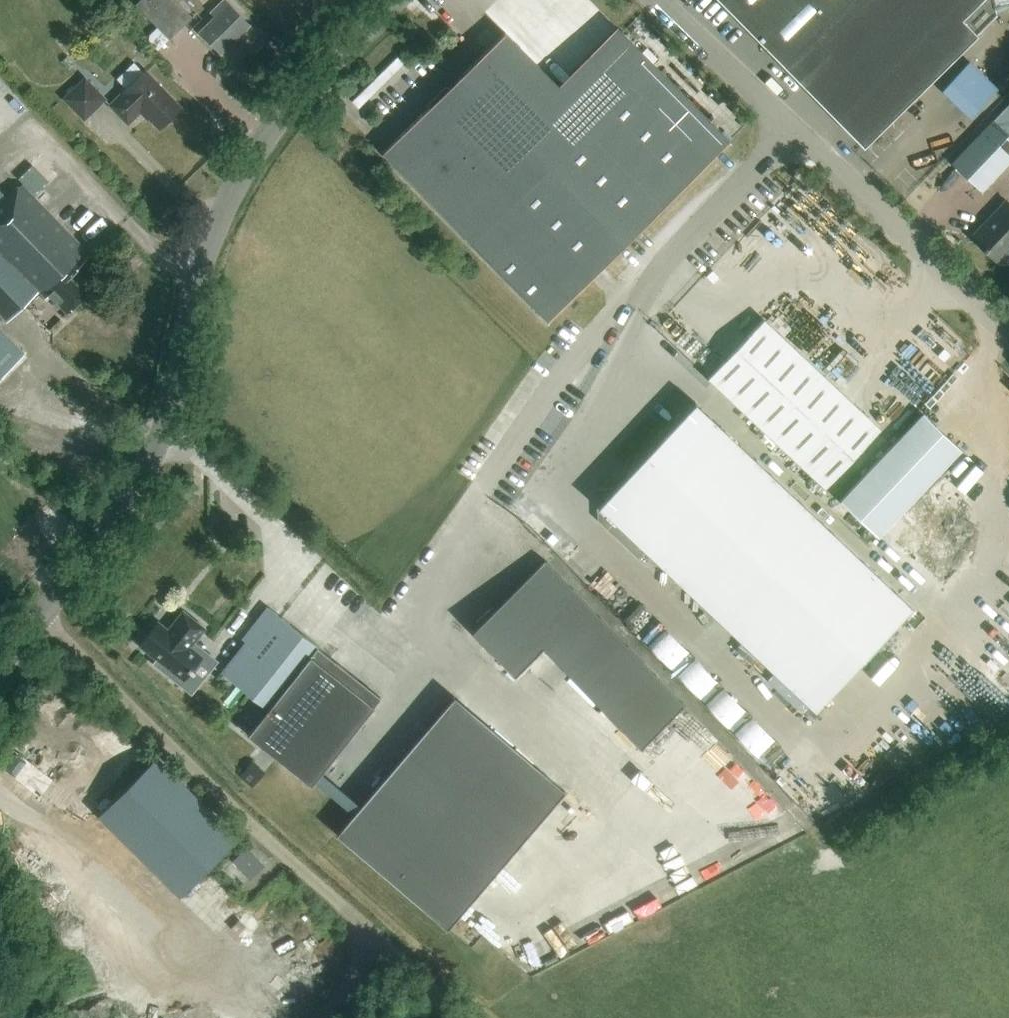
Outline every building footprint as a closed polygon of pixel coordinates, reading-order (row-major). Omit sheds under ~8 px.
[(177,0),(137,0),(135,2),(168,37),(191,15),(177,0)] [(249,24),(226,0),(223,0),(211,12),(215,16),(200,31),(221,52),(249,24)] [(794,77),(859,144),(993,14),(991,6),(1008,2),(1008,0),(846,0),(806,38),(820,52),(794,77)] [(562,89),(506,32),(383,152),(547,320),(730,142),(621,31),(562,89)] [(967,60),(938,90),(967,118),(996,89),(967,60)] [(122,92),(122,93),(110,105),(128,123),(143,108),(161,127),(181,107),(145,70),(122,92)] [(62,97),(84,119),(106,97),(84,75),(62,97)] [(982,191),(1008,162),(1008,102),(952,163),(982,191)] [(93,288),(82,278),(75,270),(89,255),(21,185),(0,205),(0,314),(7,321),(39,290),(46,298),(50,294),(68,312),(93,288)] [(973,237),(998,260),(1001,256),(1008,264),(1008,205),(1006,202),(973,237)] [(825,487),(880,429),(763,319),(708,377),(825,487)] [(25,354),(0,327),(0,378),(25,354)] [(598,489),(599,520),(635,554),(642,546),(816,709),(911,608),(694,403),(627,473),(628,488),(598,489)] [(878,537),(961,449),(923,413),(840,501),(878,537)] [(545,560),(471,630),(514,674),(543,647),(640,748),(684,705),(545,560)] [(311,785),(380,697),(317,647),(318,646),(271,609),(221,672),(268,709),(247,734),(311,785)] [(168,629),(158,622),(140,645),(156,658),(152,663),(182,687),(196,671),(192,668),(202,656),(190,647),(205,628),(183,610),(168,629)] [(564,790),(454,696),(337,834),(446,927),(564,790)] [(0,735),(0,767),(20,782),(35,762),(0,735)] [(158,759),(100,817),(180,897),(238,838),(158,759)] [(251,878),(263,866),(246,849),(234,861),(251,878)] [(597,917),(575,926),(583,945),(604,936),(597,917)]
